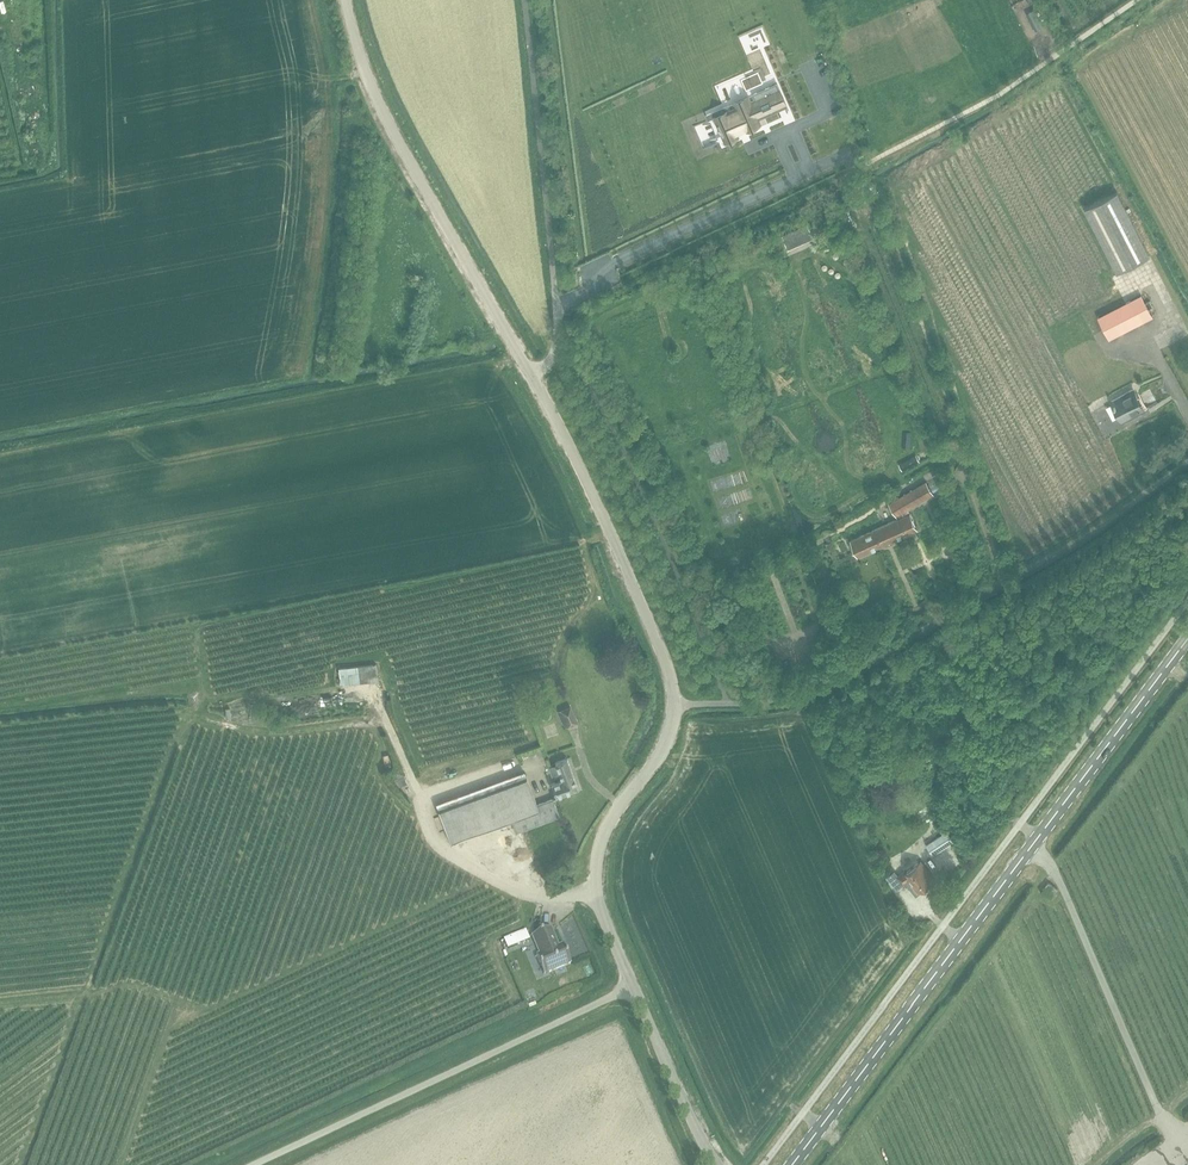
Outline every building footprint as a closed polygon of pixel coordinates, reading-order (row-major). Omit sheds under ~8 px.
[(1035,12),(1029,15),(1036,29),(1042,27),(1035,12)] [(725,72),(729,89),(738,87),(734,70),(725,72)] [(738,107),(716,117),(718,121),(716,122),(718,127),(719,130),(720,130),(722,135),(723,134),(726,140),(738,135),(737,131),(746,127),(747,128),(759,123),(756,116),(763,113),(764,115),(775,110),(775,108),(783,104),(785,104),(776,83),(774,84),(775,84),(754,94),(756,99),(750,102),(747,97),(735,102),(738,107)] [(1085,208),(1117,272),(1150,256),(1117,191),(1085,208)] [(808,224),(782,235),(788,249),(814,238),(808,224)] [(1110,338),(1152,316),(1141,295),(1099,317),(1110,338)] [(1074,329),(1066,332),(1075,351),(1082,348),(1074,329)] [(1123,422),(1145,410),(1133,389),(1111,401),(1123,422)] [(902,470),(920,461),(916,455),(899,464),(902,470)] [(896,516),(896,515),(898,519),(851,540),(858,556),(918,529),(908,508),(934,494),(926,481),(889,503),(896,516)] [(340,684),(378,680),(377,664),(339,668),(340,684)] [(570,706),(557,712),(565,729),(578,723),(570,706)] [(611,759),(614,753),(606,748),(602,754),(611,759)] [(553,797),(577,788),(567,758),(555,762),(556,763),(552,764),(549,766),(552,775),(559,772),(562,779),(551,783),(555,796),(553,797)] [(401,769),(394,773),(399,786),(407,783),(401,769)] [(553,797),(552,797),(553,799),(537,804),(525,773),(436,806),(451,844),(512,821),(516,833),(524,831),(561,817),(553,797)] [(928,793),(921,796),(924,803),(932,800),(928,793)] [(946,831),(927,844),(933,854),(953,841),(946,831)] [(919,891),(934,879),(920,861),(906,872),(904,870),(898,876),(895,872),(889,876),(898,887),(905,881),(909,886),(913,883),(919,891)] [(1051,898),(1058,889),(1048,882),(1041,891),(1051,898)] [(544,974),(571,963),(563,944),(558,946),(551,927),(532,935),(539,954),(536,955),(544,974)] [(526,929),(517,933),(521,942),(530,939),(526,929)]
